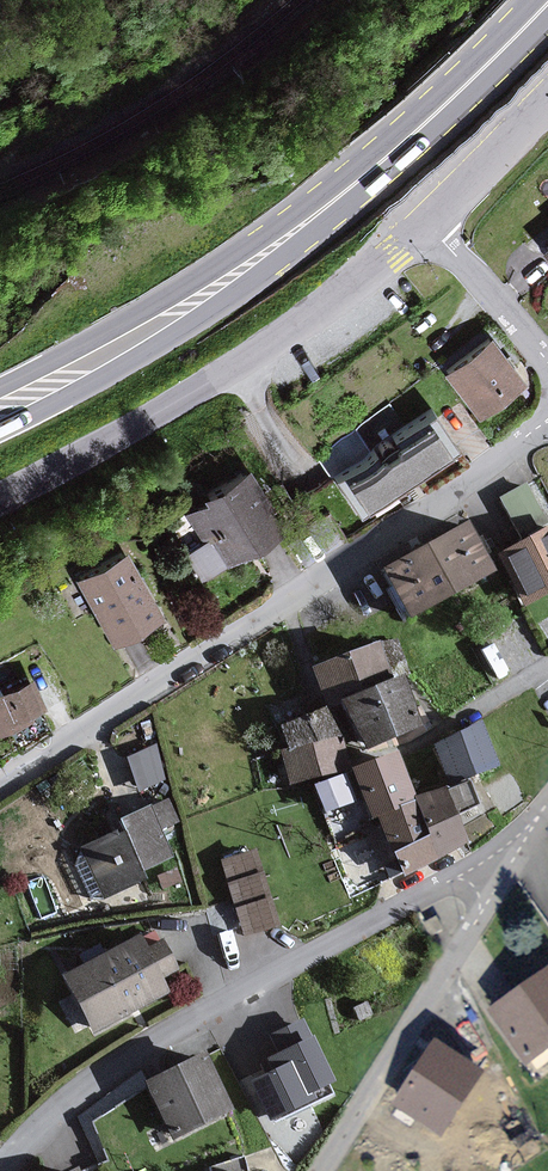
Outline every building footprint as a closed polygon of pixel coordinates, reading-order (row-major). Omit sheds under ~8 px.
[(519,384),(490,339),(445,367),(474,413),(519,384)] [(454,445),(431,410),(336,473),(359,508),(454,445)] [(281,528),(249,468),(203,493),(207,501),(189,511),(206,542),(215,538),(225,558),(281,528)] [(491,574),(466,527),(384,570),(410,617),(491,574)] [(498,558),(523,605),(547,592),(547,531),(498,558)] [(157,614),(124,550),(80,573),(112,636),(157,614)] [(337,701),(388,680),(376,642),(308,668),(323,706),(337,701)] [(388,680),(337,701),(361,756),(417,728),(399,675),(388,680)] [(29,681),(0,694),(0,731),(28,718),(25,710),(40,704),(29,681)] [(342,735),(323,706),(278,726),(288,751),(342,735)] [(490,762),(478,726),(434,741),(447,777),(490,762)] [(351,769),(342,735),(288,751),(278,753),(289,784),(351,769)] [(154,746),(125,757),(138,791),(167,779),(154,746)] [(411,800),(389,752),(351,769),(400,874),(468,843),(442,786),(411,800)] [(354,801),(342,774),(311,787),(322,814),(354,801)] [(169,825),(161,804),(116,821),(121,832),(81,848),(100,896),(142,880),(139,872),(169,860),(157,829),(169,825)] [(255,849),(220,859),(226,880),(261,870),(255,849)] [(269,895),(261,870),(226,880),(234,906),(269,895)] [(279,927),(269,895),(234,906),(244,937),(279,927)] [(174,975),(161,947),(145,955),(138,941),(67,977),(94,1032),(167,996),(160,982),(174,975)] [(494,1006),(528,1056),(547,1043),(547,970),(494,1006)] [(277,1054),(311,1037),(302,1019),(268,1036),(277,1054)] [(263,1061),(269,1074),(290,1063),(307,1096),(334,1083),(311,1037),(277,1054),(263,1061)] [(480,1068),(438,1039),(394,1101),(436,1130),(480,1068)] [(228,1113),(202,1060),(146,1087),(173,1140),(228,1113)] [(307,1096),(290,1063),(269,1074),(250,1083),(271,1124),(311,1104),(307,1096)]
